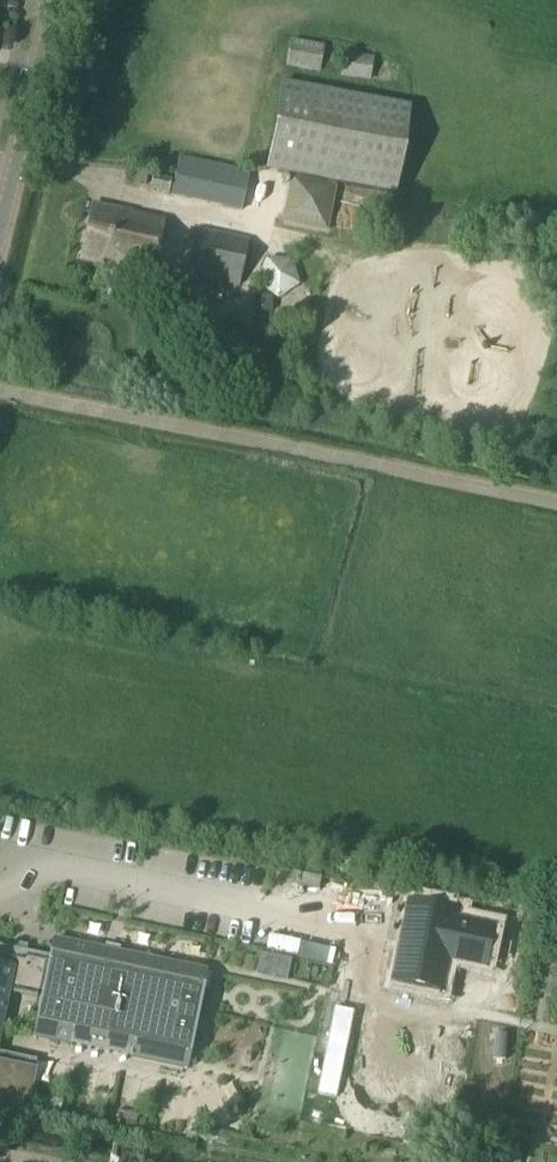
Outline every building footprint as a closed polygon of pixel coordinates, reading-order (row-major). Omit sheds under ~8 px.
[(290,43),(285,64),(317,71),(323,50),(290,43)] [(387,65),(345,56),(341,75),(383,83),(387,65)] [(410,107),(283,83),(268,170),(394,194),(410,107)] [(250,172),(179,157),(170,195),(242,210),(250,172)] [(148,175),(133,171),(130,183),(146,187),(148,175)] [(170,181),(153,178),(150,191),(167,194),(170,181)] [(337,189),(292,180),(282,226),(328,234),(337,189)] [(162,223),(91,208),(80,261),(151,276),(162,223)] [(249,243),(197,232),(187,276),(241,289),(249,243)] [(404,933),(395,975),(442,985),(447,960),(485,968),(493,930),(455,922),(456,914),(410,904),(406,922),(404,933)] [(8,994),(42,1001),(34,1040),(36,1040),(72,1047),(72,1048),(130,1060),(131,1059),(185,1071),(187,1071),(207,974),(205,974),(56,943),(54,943),(51,960),(0,949),(0,1033),(8,994)] [(291,962),(260,955),(256,974),(288,980),(291,962)] [(543,958),(539,985),(554,988),(552,999),(556,1000),(556,960),(543,958)] [(0,1056),(0,1110),(26,1115),(37,1063),(0,1056)]
